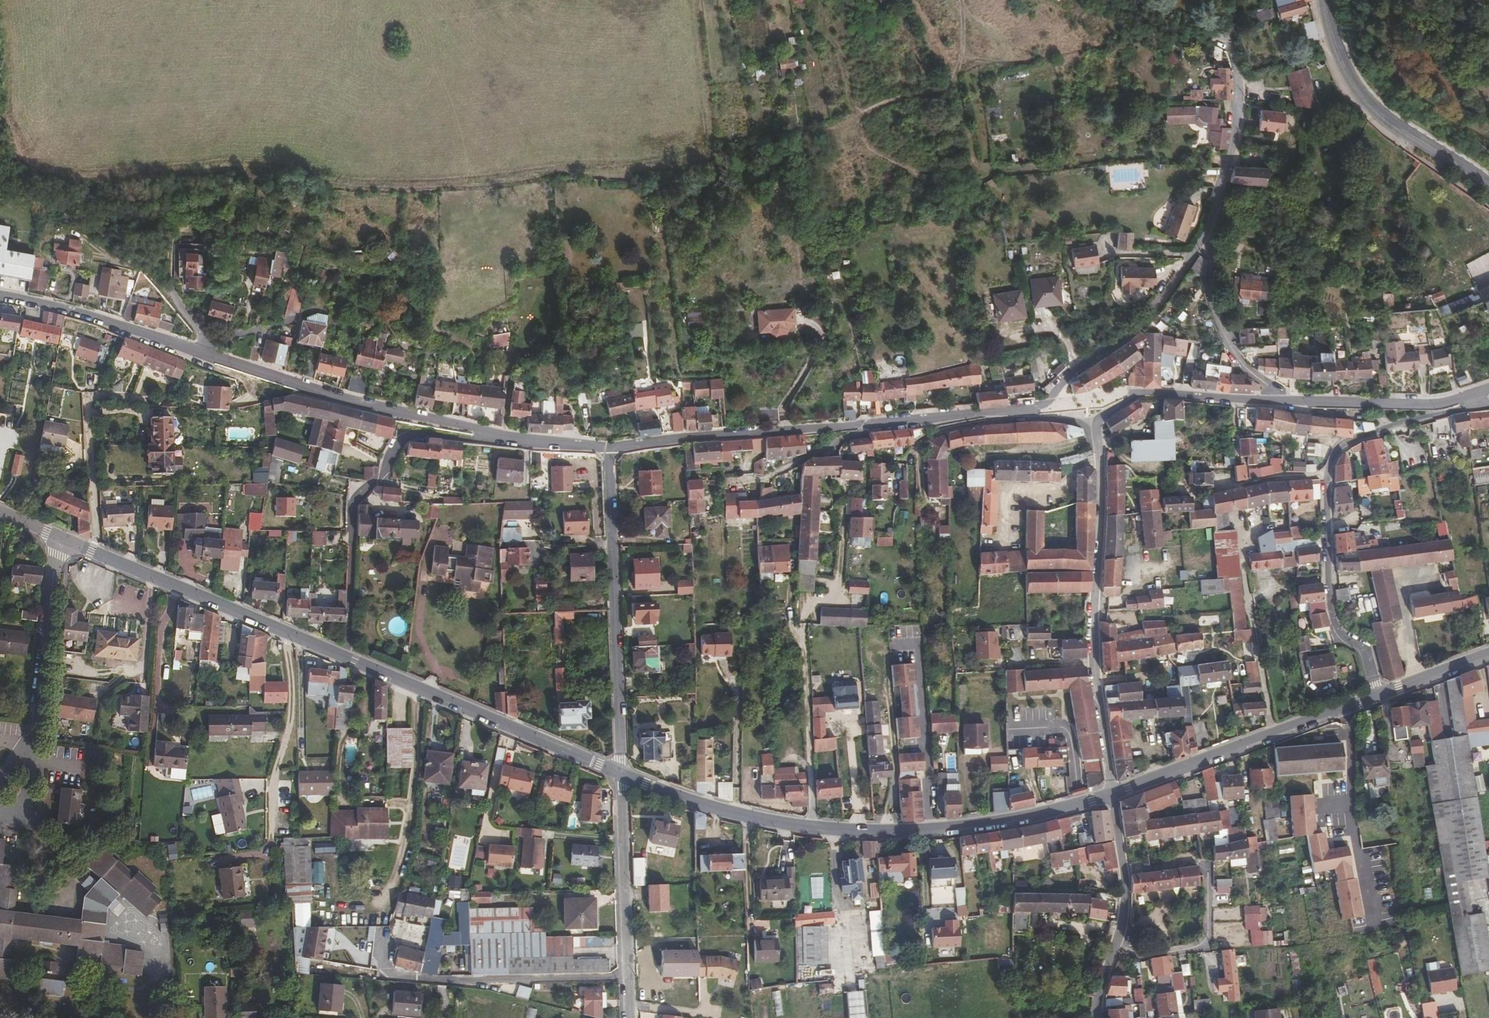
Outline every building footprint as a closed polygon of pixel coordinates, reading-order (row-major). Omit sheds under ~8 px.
[(1314,1),(1314,0),(1290,0),(1291,5),(1280,8),(1282,17),(1308,10),(1306,2),(1314,1)] [(1261,21),(1273,18),(1271,10),(1259,13),(1261,21)] [(1309,41),(1323,38),(1319,21),(1305,24),(1309,41)] [(778,60),(779,70),(795,69),(793,58),(778,60)] [(1221,68),(1220,99),(1225,98),(1234,98),(1235,76),(1234,68),(1221,68)] [(1291,71),(1296,104),(1303,105),(1317,107),(1312,68),(1291,71)] [(1221,126),(1221,121),(1221,117),(1216,117),(1217,107),(1200,106),(1200,107),(1200,118),(1203,122),(1207,122),(1207,128),(1207,131),(1211,131),(1212,125),(1221,126)] [(1200,128),(1207,128),(1207,122),(1203,122),(1200,118),(1200,107),(1192,107),(1169,108),(1169,124),(1196,123),(1200,128)] [(1264,110),(1262,121),(1283,125),(1285,112),(1264,110)] [(1224,121),(1221,121),(1221,126),(1212,125),(1211,131),(1208,148),(1229,148),(1231,127),(1224,126),(1224,121)] [(1283,131),(1283,125),(1262,121),(1262,128),(1283,131)] [(1271,169),(1238,167),(1234,179),(1234,182),(1269,187),(1271,169)] [(1166,233),(1185,240),(1190,227),(1193,220),(1198,206),(1179,199),(1166,233)] [(178,209),(178,217),(191,217),(192,210),(178,209)] [(25,285),(31,255),(7,251),(10,227),(0,226),(0,280),(25,285)] [(1132,234),(1124,234),(1122,249),(1131,249),(1132,234)] [(65,242),(52,240),(51,247),(54,248),(76,252),(77,239),(66,237),(65,242)] [(1078,268),(1102,264),(1099,246),(1075,250),(1078,268)] [(76,252),(54,248),(53,258),(76,263),(77,252),(76,252)] [(274,258),(270,276),(281,278),(286,252),(275,250),(274,258)] [(199,253),(184,253),(183,266),(185,266),(184,284),(203,285),(204,272),(201,272),(201,264),(199,263),(199,253)] [(41,257),(31,255),(29,266),(44,269),(45,265),(40,264),(41,257)] [(267,289),(270,276),(274,258),(259,255),(253,286),(267,289)] [(105,262),(103,275),(123,282),(124,276),(125,271),(121,270),(122,265),(105,262)] [(41,288),(44,269),(29,266),(25,285),(41,288)] [(1132,267),(1125,267),(1125,294),(1137,293),(1138,286),(1158,286),(1158,267),(1140,267),(1132,267)] [(122,292),(123,282),(103,275),(92,272),(91,285),(90,290),(121,295),(122,292)] [(1040,308),(1066,304),(1061,278),(1036,283),(1040,308)] [(1264,298),(1265,280),(1244,278),(1243,296),(1264,298)] [(1274,280),(1265,280),(1264,298),(1272,299),(1274,280)] [(85,289),(90,290),(91,285),(73,282),(71,293),(84,295),(85,289)] [(1481,289),(1482,292),(1474,296),(1473,294),(1450,302),(1447,295),(1435,300),(1437,308),(1442,317),(1454,313),(1474,306),(1485,301),(1488,309),(1488,286),(1481,289)] [(296,311),(302,291),(291,288),(286,309),(296,311)] [(1432,293),(1435,300),(1447,295),(1444,289),(1432,293)] [(160,302),(127,294),(119,316),(125,318),(163,327),(166,314),(157,312),(160,302)] [(991,324),(1027,320),(1024,294),(988,298),(991,324)] [(208,315),(231,322),(235,306),(211,300),(208,315)] [(1477,314),(1474,306),(1454,313),(1457,321),(1477,314)] [(793,308),(759,310),(761,329),(772,329),(776,333),(783,333),(788,328),(787,317),(794,317),(793,308)] [(304,315),(304,318),(324,322),(326,312),(315,310),(304,315)] [(48,326),(50,313),(41,311),(40,317),(39,325),(48,326)] [(1311,313),(1311,322),(1323,322),(1323,312),(1311,313)] [(55,343),(58,329),(60,315),(50,313),(48,326),(39,325),(36,339),(55,343)] [(1294,325),(1294,331),(1304,330),(1305,313),(1294,314),(1294,325)] [(18,318),(0,315),(0,329),(16,331),(18,318)] [(378,317),(372,315),(370,324),(376,326),(378,317)] [(296,338),(319,343),(324,322),(304,318),(300,318),(296,338)] [(36,339),(39,325),(21,320),(19,335),(36,339)] [(1254,341),(1254,326),(1242,327),(1242,341),(1254,341)] [(507,330),(490,333),(489,345),(506,343),(507,330)] [(1146,344),(1146,331),(1145,330),(1132,340),(1138,348),(1146,344)] [(1162,360),(1163,334),(1162,332),(1146,331),(1146,344),(1145,359),(1162,360)] [(323,341),(334,343),(337,334),(325,332),(323,341)] [(1177,336),(1164,334),(1164,351),(1175,353),(1177,336)] [(272,364),(286,367),(293,338),(280,335),(278,342),(272,364)] [(238,355),(247,358),(250,345),(252,336),(242,337),(238,355)] [(75,350),(79,339),(75,337),(71,347),(73,350),(75,350)] [(238,355),(242,337),(233,338),(230,352),(238,355)] [(100,364),(106,348),(79,339),(75,350),(73,354),(100,364)] [(142,365),(148,349),(123,339),(117,355),(142,365)] [(278,342),(266,339),(260,360),(272,364),(278,342)] [(386,341),(378,339),(376,347),(372,369),(383,371),(385,361),(402,364),(405,351),(385,347),(386,341)] [(1123,368),(1141,353),(1138,348),(1132,340),(1113,352),(1123,368)] [(355,365),(372,369),(376,347),(359,343),(355,365)] [(1387,369),(1421,366),(1421,365),(1419,352),(1419,350),(1394,353),(1393,343),(1386,344),(1386,358),(1387,369)] [(247,358),(255,360),(257,347),(250,345),(247,358)] [(1435,364),(1452,363),(1451,347),(1433,348),(1435,364)] [(169,376),(176,360),(148,349),(142,365),(169,376)] [(1427,351),(1419,352),(1421,365),(1429,364),(1427,351)] [(1117,372),(1123,368),(1113,352),(1078,376),(1079,379),(1072,383),(1073,392),(1082,391),(1109,377),(1117,372)] [(1311,360),(1311,353),(1293,352),(1293,356),(1292,376),(1301,377),(1310,377),(1311,360)] [(317,371),(345,378),(348,359),(320,353),(319,362),(317,371)] [(1278,375),(1292,376),(1293,356),(1278,355),(1278,358),(1278,374),(1278,375)] [(1266,373),(1278,374),(1278,358),(1260,356),(1258,368),(1266,373)] [(1144,384),(1145,359),(1137,363),(1136,383),(1144,384)] [(1161,384),(1162,360),(1145,359),(1144,384),(1144,385),(1161,386),(1161,384)] [(1371,376),(1371,359),(1334,360),(1336,378),(1371,376)] [(317,371),(319,362),(308,360),(303,376),(315,379),(317,371)] [(906,400),(915,400),(916,400),(916,393),(925,392),(925,388),(980,380),(982,360),(973,361),(930,369),(930,371),(914,374),(905,376),(905,377),(906,395),(906,400)] [(1310,377),(1336,378),(1334,360),(1311,360),(1310,377)] [(1192,383),(1191,386),(1205,387),(1207,373),(1194,372),(1192,383)] [(1465,372),(1458,373),(1460,381),(1468,380),(1465,372)] [(1006,384),(1007,392),(1035,390),(1034,373),(1006,376),(1006,384)] [(1219,373),(1207,373),(1205,387),(1217,389),(1219,373)] [(1231,373),(1219,373),(1217,389),(1229,391),(1231,373)] [(1241,373),(1231,373),(1229,391),(1250,391),(1250,389),(1251,382),(1244,381),(1245,374),(1241,373)] [(348,389),(366,394),(370,378),(351,374),(348,389)] [(880,397),(906,395),(905,377),(877,381),(877,412),(880,412),(880,397)] [(436,397),(453,399),(452,380),(433,378),(432,386),(430,408),(435,409),(436,397)] [(695,387),(695,394),(709,394),(709,396),(724,395),(724,379),(695,380),(695,387)] [(453,399),(462,400),(463,381),(452,380),(453,399)] [(467,401),(478,402),(479,384),(463,381),(462,400),(467,401)] [(843,398),(861,398),(862,381),(844,382),(843,398)] [(870,406),(870,413),(877,412),(877,381),(862,381),(861,398),(873,397),(872,406),(870,406)] [(430,408),(432,386),(416,382),(411,403),(414,404),(414,401),(428,405),(427,407),(430,408)] [(671,401),(670,383),(658,384),(655,384),(655,388),(657,404),(671,401)] [(478,402),(501,405),(503,386),(479,384),(478,402)] [(1008,400),(1007,392),(1006,384),(998,385),(998,389),(988,390),(989,405),(1008,404),(1008,400)] [(225,410),(226,396),(228,396),(228,387),(208,385),(206,409),(225,410)] [(530,411),(530,402),(522,401),(522,389),(511,388),(508,413),(526,414),(530,414),(530,411)] [(657,404),(655,388),(633,391),(635,407),(657,404)] [(988,390),(980,391),(976,391),(977,402),(978,406),(989,405),(988,390)] [(633,391),(605,397),(608,413),(635,407),(633,391)] [(325,425),(330,404),(291,395),(271,400),(271,412),(281,410),(314,418),(307,445),(310,446),(318,448),(322,436),(325,425)] [(1139,399),(1124,411),(1131,425),(1147,415),(1140,401),(1139,399)] [(272,422),(271,412),(271,400),(262,402),(263,423),(272,422)] [(546,410),(555,411),(555,400),(549,400),(546,410)] [(1184,420),(1184,402),(1165,401),(1165,421),(1171,421),(1174,420),(1184,420)] [(330,404),(325,425),(342,430),(343,426),(357,429),(362,412),(330,404)] [(696,427),(695,411),(695,405),(689,406),(689,411),(684,411),(685,429),(696,427)] [(755,406),(756,422),(778,420),(776,405),(755,406)] [(1273,426),(1275,410),(1273,409),(1260,408),(1258,430),(1273,431),(1273,426)] [(680,410),(672,412),(673,430),(682,429),(680,410)] [(708,410),(695,411),(696,427),(709,426),(708,410)] [(1298,414),(1275,410),(1273,426),(1295,430),(1298,414)] [(546,430),(547,413),(530,411),(530,414),(526,414),(526,428),(546,430)] [(1124,411),(1108,424),(1113,435),(1131,425),(1124,411)] [(391,437),(393,420),(362,412),(357,429),(391,437)] [(1470,414),(1472,431),(1488,429),(1488,412),(1470,414)] [(570,414),(555,413),(547,413),(546,430),(561,431),(561,428),(572,428),(570,414)] [(1311,432),(1312,416),(1298,414),(1295,430),(1306,431),(1306,436),(1310,436),(1311,432)] [(1470,414),(1438,421),(1438,423),(1440,438),(1455,436),(1464,433),(1465,447),(1474,446),(1473,443),(1472,431),(1470,414)] [(651,415),(640,417),(640,420),(636,421),(637,434),(659,432),(658,417),(652,418),(651,415)] [(171,445),(170,416),(150,416),(150,427),(146,428),(146,436),(150,436),(151,445),(171,445)] [(1336,434),(1336,418),(1312,416),(1311,432),(1336,434)] [(1352,436),(1352,420),(1336,418),(1336,434),(1352,436)] [(63,446),(66,425),(43,420),(39,442),(63,446)] [(1175,456),(1174,420),(1171,421),(1171,436),(1156,437),(1137,439),(1132,440),(1133,458),(1175,456)] [(1171,436),(1171,421),(1165,421),(1156,421),(1156,437),(1171,436)] [(272,435),(272,422),(263,423),(264,435),(272,435)] [(1375,429),(1375,423),(1365,422),(1367,432),(1375,429)] [(1057,444),(1055,424),(1043,423),(1033,423),(1020,424),(1008,424),(997,426),(997,445),(1031,444),(1057,444)] [(1057,444),(1083,436),(1082,430),(1073,428),(1067,426),(1055,424),(1057,444)] [(341,441),(343,430),(342,430),(325,425),(322,436),(341,441)] [(997,445),(997,426),(996,426),(976,428),(961,431),(931,440),(929,441),(929,459),(945,459),(950,450),(952,448),(958,447),(963,446),(997,445)] [(912,442),(925,435),(924,428),(894,432),(895,446),(895,458),(902,457),(901,446),(912,445),(912,442)] [(894,432),(870,434),(870,439),(872,449),(895,446),(894,432)] [(1282,445),(1283,435),(1273,433),(1272,438),(1271,444),(1282,445)] [(805,435),(783,437),(783,460),(805,454),(805,435)] [(322,436),(318,448),(313,468),(321,470),(327,450),(338,453),(341,441),(322,436)] [(1405,444),(1403,436),(1392,438),(1393,446),(1405,444)] [(783,460),(783,437),(767,438),(766,459),(766,460),(783,460)] [(439,458),(441,440),(428,438),(428,444),(429,444),(428,458),(439,459),(439,458)] [(284,442),(272,439),(270,448),(269,456),(280,459),(297,463),(301,448),(284,443),(284,442)] [(753,451),(752,439),(720,442),(721,462),(732,462),(732,453),(753,451)] [(870,439),(851,442),(852,452),(872,450),(872,449),(870,439)] [(1258,465),(1256,439),(1241,440),(1242,458),(1249,458),(1249,466),(1258,465)] [(453,442),(441,440),(439,458),(456,458),(456,465),(461,465),(463,465),(463,458),(460,458),(462,442),(453,442)] [(1388,464),(1382,440),(1366,443),(1374,478),(1390,476),(1390,479),(1400,478),(1397,463),(1388,464)] [(428,458),(429,444),(428,444),(409,442),(407,450),(406,456),(428,458)] [(721,462),(720,442),(693,444),(693,449),(688,450),(689,465),(721,462)] [(387,454),(389,445),(378,443),(376,453),(381,454),(387,454)] [(1321,456),(1322,445),(1310,444),(1309,455),(1321,456)] [(171,459),(171,445),(151,445),(146,445),(147,446),(147,466),(151,466),(151,473),(171,472),(171,469),(178,469),(178,459),(171,459)] [(313,468),(318,448),(310,446),(305,465),(313,468)] [(269,456),(270,448),(260,447),(261,460),(269,460),(269,456)] [(1115,456),(1108,453),(1109,496),(1108,498),(1108,517),(1124,517),(1125,483),(1127,483),(1126,467),(1114,467),(1115,456)] [(1234,453),(1226,453),(1225,464),(1233,464),(1234,453)] [(16,454),(11,471),(19,473),(23,456),(16,454)] [(1352,482),(1351,467),(1347,455),(1341,460),(1338,469),(1336,484),(1352,482)] [(280,459),(269,456),(269,460),(267,468),(278,470),(280,459)] [(763,467),(763,459),(755,460),(755,475),(762,476),(763,473),(763,467)] [(813,592),(820,475),(839,474),(839,479),(861,480),(861,463),(839,462),(839,459),(813,460),(804,464),(803,468),(800,478),(800,495),(799,510),(802,510),(796,591),(813,592)] [(947,481),(947,459),(945,459),(929,459),(929,481),(947,481)] [(520,482),(519,461),(495,461),(495,483),(520,482)] [(1315,471),(1315,462),(1292,461),(1292,470),(1315,471)] [(886,475),(885,463),(884,462),(874,462),(870,462),(870,477),(872,477),(872,485),(887,484),(886,475)] [(1061,481),(1061,465),(995,462),(995,472),(984,470),(983,485),(983,495),(982,533),(992,534),(992,526),(996,526),(998,480),(1061,481)] [(1246,480),(1245,465),(1237,466),(1237,472),(1237,481),(1246,480)] [(1274,474),(1273,465),(1251,469),(1253,478),(1274,474)] [(572,492),(571,467),(552,467),(552,492),(572,492)] [(800,478),(803,468),(797,467),(794,479),(800,478)] [(278,470),(267,468),(266,473),(266,479),(276,481),(278,470)] [(1095,504),(1096,476),(1095,471),(1087,468),(1079,471),(1078,499),(1074,500),(1075,505),(1078,504),(1095,504)] [(660,494),(660,470),(638,470),(639,495),(660,494)] [(966,486),(969,486),(983,485),(984,470),(966,471),(966,486)] [(437,487),(438,473),(426,472),(424,485),(424,486),(437,487)] [(1214,485),(1214,472),(1196,473),(1197,486),(1214,485)] [(266,479),(266,473),(252,473),(252,483),(265,483),(266,479)] [(1402,492),(1400,478),(1390,479),(1390,476),(1374,478),(1370,479),(1370,480),(1367,480),(1360,481),(1361,496),(1373,495),(1372,490),(1392,488),(1392,493),(1402,492)] [(704,513),(702,481),(687,482),(688,499),(689,514),(704,513)] [(780,498),(776,481),(771,482),(770,500),(780,498)] [(948,497),(948,487),(947,481),(929,481),(931,497),(942,497),(948,497)] [(1314,500),(1313,481),(1289,483),(1290,502),(1314,500)] [(761,484),(761,490),(760,502),(770,500),(771,482),(765,483),(761,484)] [(1290,502),(1289,483),(1269,484),(1269,506),(1290,502)] [(887,500),(887,484),(872,485),(872,501),(887,500)] [(1269,484),(1246,488),(1247,510),(1269,506),(1269,484)] [(983,495),(983,485),(969,486),(969,495),(983,495)] [(376,487),(372,490),(376,495),(380,495),(380,499),(399,500),(400,489),(399,489),(376,487)] [(87,539),(86,504),(50,488),(44,502),(76,515),(76,534),(87,539)] [(1247,510),(1246,488),(1215,495),(1213,495),(1214,511),(1214,516),(1228,514),(1247,510)] [(1354,507),(1352,490),(1336,491),(1336,514),(1354,512),(1354,507)] [(1160,512),(1158,492),(1142,493),(1144,514),(1160,512)] [(756,517),(756,502),(754,502),(746,503),(746,493),(724,494),(725,518),(756,517)] [(776,515),(799,510),(800,495),(789,497),(780,498),(770,500),(760,502),(756,502),(756,517),(776,515)] [(294,516),(294,497),(274,498),(275,516),(294,516)] [(1194,511),(1193,498),(1180,497),(1165,498),(1165,513),(1190,512),(1192,528),(1215,528),(1214,516),(1214,511),(1194,511)] [(873,538),(874,518),(871,517),(862,517),(862,498),(852,498),(852,515),(851,537),(873,538)] [(130,519),(131,503),(105,501),(105,505),(104,522),(117,522),(117,518),(122,519),(130,519)] [(532,517),(532,502),(531,501),(504,502),(503,518),(532,517)] [(439,503),(430,502),(429,519),(436,520),(439,511),(439,503)] [(416,537),(416,521),(370,518),(371,505),(359,504),(358,525),(368,525),(368,537),(378,538),(379,535),(402,536),(401,543),(409,543),(410,536),(416,537)] [(1092,571),(1095,539),(1095,504),(1078,504),(1077,552),(1043,551),(1044,517),(1050,517),(1050,512),(1027,511),(1026,551),(1026,568),(1054,568),(1092,571)] [(171,529),(172,506),(146,505),(146,516),(144,526),(161,527),(161,528),(171,529)] [(670,525),(669,506),(645,507),(646,526),(649,526),(656,526),(657,533),(657,536),(666,535),(666,525),(670,525)] [(588,510),(563,510),(564,532),(573,532),(579,532),(580,534),(589,534),(588,510)] [(202,529),(204,512),(184,512),(183,528),(202,529)] [(1161,531),(1160,512),(1144,514),(1147,549),(1163,547),(1162,540),(1173,540),(1172,531),(1161,531)] [(260,531),(260,522),(261,514),(248,514),(248,531),(249,531),(254,531),(260,531)] [(1229,532),(1228,514),(1214,516),(1215,528),(1215,534),(1229,532)] [(1119,596),(1123,528),(1134,527),(1134,515),(1124,517),(1108,517),(1107,537),(1104,571),(1103,573),(1103,593),(1107,600),(1113,600),(1114,596),(1119,596)] [(1444,521),(1436,522),(1439,534),(1446,533),(1444,521)] [(951,537),(951,525),(941,525),(941,537),(951,537)] [(201,539),(202,529),(183,528),(182,538),(193,539),(192,554),(219,557),(221,541),(201,539)] [(236,543),(237,531),(237,530),(222,528),(221,541),(219,557),(227,557),(226,569),(236,569),(237,558),(239,558),(239,553),(240,543),(236,543)] [(521,528),(501,529),(500,542),(521,542),(521,528)] [(1303,542),(1302,528),(1291,529),(1292,535),(1292,543),(1298,543),(1303,542)] [(312,542),(328,542),(328,531),(312,531),(312,542)] [(1239,558),(1237,533),(1237,531),(1229,532),(1215,534),(1220,582),(1229,581),(1241,579),(1239,558)] [(1355,544),(1354,534),(1335,536),(1337,555),(1359,552),(1371,551),(1370,543),(1355,544)] [(1275,553),(1274,545),(1272,546),(1270,535),(1259,542),(1260,555),(1275,553)] [(1292,543),(1292,535),(1273,537),(1274,545),(1292,543)] [(892,537),(877,538),(877,547),(892,546),(892,537)] [(1303,542),(1298,543),(1298,550),(1316,548),(1316,541),(1303,542)] [(247,554),(248,544),(240,543),(239,553),(247,554)] [(491,569),(494,547),(467,543),(465,555),(448,553),(449,546),(436,544),(431,573),(447,576),(447,572),(456,573),(455,578),(461,579),(459,589),(479,592),(481,581),(492,582),(494,569),(491,569)] [(1300,565),(1298,550),(1298,543),(1292,543),(1274,545),(1275,553),(1260,555),(1250,556),(1252,571),(1300,565)] [(1456,561),(1452,543),(1416,547),(1360,555),(1362,572),(1370,571),(1393,568),(1456,561)] [(788,572),(787,546),(758,548),(759,573),(788,572)] [(528,564),(527,547),(500,548),(501,575),(509,574),(509,564),(528,564)] [(1320,562),(1319,548),(1316,548),(1298,550),(1300,565),(1320,562)] [(1026,568),(1026,551),(1007,552),(1008,572),(1026,571),(1026,568)] [(1008,572),(1007,552),(981,554),(980,575),(1008,572)] [(592,580),(591,554),(570,555),(571,581),(592,580)] [(1362,572),(1360,555),(1337,558),(1339,572),(1362,572)] [(658,587),(657,559),(634,560),(635,587),(658,587)] [(39,584),(41,567),(11,563),(8,585),(20,586),(21,581),(39,584)] [(1403,619),(1393,568),(1370,571),(1374,580),(1377,595),(1382,621),(1382,623),(1392,621),(1403,619)] [(547,604),(546,573),(536,574),(537,613),(547,612),(547,604)] [(1090,593),(1092,574),(1027,573),(1027,592),(1090,593)] [(1463,601),(1458,573),(1444,575),(1446,588),(1455,586),(1457,593),(1439,597),(1414,600),(1416,618),(1454,612),(1453,603),(1463,601)] [(1247,631),(1241,579),(1229,581),(1231,594),(1233,612),(1235,632),(1247,631)] [(1231,594),(1229,581),(1220,582),(1215,582),(1217,595),(1231,594)] [(869,595),(870,583),(851,582),(851,593),(869,595)] [(283,597),(283,587),(276,586),(276,584),(251,583),(250,598),(275,599),(275,596),(283,597)] [(680,586),(680,594),(693,594),(693,588),(693,585),(680,586)] [(1324,597),(1323,592),(1323,586),(1299,588),(1299,606),(1310,605),(1325,603),(1324,597)] [(1334,588),(1335,601),(1350,600),(1348,587),(1334,588)] [(344,621),(346,589),(338,589),(337,608),(313,606),(313,593),(308,592),(307,600),(306,617),(306,619),(344,621)] [(1163,609),(1163,600),(1163,592),(1151,593),(1151,599),(1137,599),(1137,601),(1138,610),(1142,610),(1163,609)] [(306,617),(307,600),(285,599),(284,615),(306,617)] [(1138,610),(1137,601),(1129,601),(1129,603),(1128,603),(1128,611),(1138,610)] [(573,611),(572,603),(560,603),(560,612),(573,611)] [(1329,622),(1325,603),(1310,605),(1310,613),(1312,630),(1323,629),(1327,639),(1334,638),(1329,622)] [(657,622),(656,604),(634,605),(635,623),(657,622)] [(199,642),(202,608),(195,606),(195,610),(175,608),(174,628),(188,630),(188,628),(194,629),(193,642),(199,642)] [(215,655),(217,630),(222,631),(223,617),(202,608),(199,642),(196,668),(213,670),(214,662),(226,663),(227,656),(215,655)] [(819,625),(849,626),(850,610),(822,608),(822,609),(820,609),(819,625)] [(87,644),(89,625),(75,623),(76,610),(65,609),(61,640),(87,644)] [(866,627),(867,611),(850,610),(849,626),(866,627)] [(34,620),(35,612),(19,611),(19,618),(34,620)] [(560,612),(554,612),(554,627),(562,627),(562,618),(573,618),(573,611),(560,612)] [(1405,676),(1392,621),(1382,623),(1382,621),(1372,623),(1376,644),(1386,678),(1392,681),(1405,676)] [(1028,622),(1005,623),(1005,639),(1028,639),(1028,627),(1028,622)] [(250,667),(253,630),(238,623),(238,628),(240,629),(238,664),(238,666),(250,667)] [(1145,637),(1167,634),(1165,624),(1144,624),(1143,624),(1144,632),(1117,637),(1116,625),(1108,623),(1102,623),(1103,643),(1118,642),(1118,644),(1128,642),(1145,640),(1145,637)] [(1050,627),(1028,627),(1028,639),(1049,638),(1051,638),(1050,627)] [(133,659),(135,635),(114,633),(108,632),(108,629),(96,628),(93,655),(123,658),(133,659)] [(26,633),(0,630),(0,651),(24,654),(26,633)] [(265,635),(253,630),(250,667),(248,689),(262,690),(262,701),(284,701),(284,685),(280,685),(280,681),(262,681),(265,635)] [(999,658),(996,631),(976,632),(979,660),(999,658)] [(731,653),(731,632),(714,632),(714,633),(701,634),(701,652),(714,652),(714,654),(731,653)] [(1214,646),(1213,634),(1177,637),(1176,635),(1167,637),(1145,640),(1128,642),(1129,659),(1152,657),(1214,646)] [(639,637),(639,646),(656,645),(656,636),(639,637)] [(1310,652),(1307,637),(1296,638),(1299,654),(1310,652)] [(1051,638),(1049,638),(1049,647),(1064,647),(1064,658),(1086,657),(1085,641),(1063,642),(1063,638),(1051,638)] [(1129,659),(1128,642),(1118,644),(1118,642),(1103,643),(1103,657),(1104,673),(1118,671),(1117,661),(1125,660),(1129,659)] [(657,670),(656,645),(639,646),(633,646),(634,671),(657,670)] [(1336,677),(1332,655),(1308,659),(1312,681),(1336,677)] [(1228,661),(1198,665),(1200,684),(1230,680),(1231,679),(1228,661)] [(1246,664),(1249,684),(1260,683),(1261,683),(1257,663),(1246,664)] [(893,665),(894,686),(901,685),(916,684),(914,664),(893,665)] [(351,700),(351,686),(346,686),(346,669),(339,665),(338,671),(336,707),(335,729),(342,730),(345,700),(351,700)] [(1198,665),(1179,668),(1181,686),(1200,684),(1198,665)] [(556,667),(557,688),(570,688),(569,667),(556,667)] [(1007,669),(1008,748),(1024,748),(1024,746),(1030,746),(1029,689),(1072,688),(1083,761),(1085,760),(1102,758),(1092,692),(1090,682),(1088,681),(1087,668),(1026,670),(1026,668),(1007,669)] [(336,707),(338,671),(308,669),(307,695),(316,695),(317,691),(329,691),(328,706),(336,707)] [(1474,696),(1483,692),(1479,682),(1482,681),(1478,671),(1460,678),(1470,738),(1488,735),(1488,723),(1478,724),(1474,696)] [(1470,738),(1460,678),(1450,682),(1458,738),(1445,739),(1434,741),(1437,764),(1426,766),(1445,881),(1446,881),(1466,878),(1488,873),(1488,866),(1485,840),(1472,751),(1470,738)] [(385,723),(385,685),(373,680),(373,708),(376,708),(377,720),(381,720),(381,723),(385,723)] [(857,695),(855,682),(841,683),(841,687),(843,686),(844,696),(857,695)] [(1143,701),(1140,683),(1117,685),(1119,698),(1120,703),(1143,701)] [(1249,684),(1240,684),(1241,694),(1261,693),(1260,683),(1249,684)] [(918,717),(916,684),(901,685),(903,718),(918,717)] [(858,707),(857,695),(844,696),(843,686),(841,687),(832,687),(833,698),(811,700),(812,712),(824,711),(858,707)] [(146,733),(148,696),(136,695),(136,698),(132,697),(118,696),(116,715),(127,716),(126,731),(146,733)] [(515,718),(514,696),(505,695),(505,697),(505,714),(515,718)] [(90,721),(93,699),(72,696),(72,698),(59,696),(55,715),(90,721)] [(505,714),(505,697),(495,697),(495,710),(505,714)] [(1120,703),(1122,721),(1125,721),(1184,716),(1182,697),(1168,699),(1143,701),(1120,703)] [(1119,698),(1107,699),(1110,722),(1122,721),(1120,703),(1119,698)] [(588,716),(587,702),(575,702),(575,705),(558,706),(559,727),(583,726),(583,716),(588,716)] [(882,755),(878,702),(866,702),(865,702),(868,755),(870,755),(882,755)] [(1444,732),(1439,702),(1428,704),(1432,734),(1444,732)] [(1266,716),(1265,703),(1234,705),(1233,705),(1235,717),(1266,716)] [(1432,734),(1428,704),(1407,707),(1407,709),(1409,727),(1409,730),(1430,727),(1431,734),(1432,734)] [(1409,727),(1407,709),(1392,711),(1394,730),(1409,727)] [(261,730),(261,711),(253,712),(247,712),(246,716),(206,716),(205,734),(247,734),(247,730),(261,730)] [(958,713),(932,713),(932,716),(933,740),(934,748),(940,748),(939,732),(952,732),(953,748),(959,748),(958,726),(958,713)] [(368,727),(368,715),(358,714),(358,727),(368,727)] [(825,738),(824,717),(812,718),(813,740),(825,738)] [(903,718),(896,718),(898,739),(919,737),(918,717),(903,718)] [(1133,775),(1125,721),(1122,721),(1110,722),(1118,780),(1133,775)] [(986,747),(986,726),(965,726),(965,747),(979,747),(986,747)] [(1196,752),(1193,726),(1185,727),(1186,730),(1189,755),(1196,752)] [(410,765),(410,727),(385,727),(385,765),(410,765)] [(1189,755),(1186,730),(1164,733),(1166,745),(1172,745),(1174,760),(1189,755)] [(670,758),(669,741),(662,741),(662,732),(640,732),(640,743),(643,743),(643,759),(670,758)] [(1470,738),(1472,751),(1488,749),(1488,735),(1470,738)] [(1069,747),(1068,736),(1038,736),(1038,746),(1038,747),(1069,747)] [(825,738),(813,740),(814,752),(836,749),(837,749),(835,737),(825,738)] [(184,768),(186,748),(170,747),(170,744),(154,742),(152,766),(184,768)] [(1424,753),(1422,743),(1411,744),(1412,754),(1424,753)] [(1344,770),(1341,744),(1275,749),(1277,776),(1344,770)] [(1038,766),(1038,747),(1038,746),(1030,746),(1024,746),(1024,748),(1008,748),(1008,757),(1009,757),(1009,763),(1024,764),(1024,766),(1038,766)] [(1071,763),(1069,747),(1038,747),(1038,766),(1063,766),(1063,763),(1071,763)] [(451,754),(427,751),(424,779),(447,782),(451,754)] [(924,769),(923,753),(899,755),(901,771),(924,769)] [(1009,771),(1009,763),(1009,757),(1008,757),(995,757),(995,772),(1009,771)] [(1389,777),(1386,757),(1363,760),(1365,780),(1389,777)] [(1104,772),(1102,758),(1085,760),(1087,774),(1104,772)] [(484,788),(486,764),(462,761),(459,785),(484,788)] [(892,776),(892,765),(886,765),(886,762),(870,763),(869,763),(870,782),(872,782),(879,782),(879,777),(892,776)] [(709,763),(696,763),(696,791),(708,795),(709,779),(709,763)] [(528,793),(531,773),(510,769),(510,767),(502,765),(498,787),(528,793)] [(1241,798),(1240,777),(1223,778),(1221,765),(1213,768),(1215,784),(1223,783),(1223,799),(1241,798)] [(921,819),(919,778),(931,777),(930,768),(924,769),(901,771),(899,779),(901,814),(901,820),(921,819)] [(1213,768),(1203,772),(1208,801),(1218,800),(1215,784),(1213,768)] [(330,769),(296,769),(296,791),(329,791),(330,769)] [(1272,788),(1271,771),(1259,772),(1259,769),(1251,770),(1252,789),(1272,788)] [(1106,781),(1104,772),(1087,774),(1089,788),(1094,786),(1101,785),(1106,781)] [(806,773),(773,774),(774,779),(773,786),(806,785),(806,773)] [(568,802),(572,782),(564,780),(565,777),(558,776),(557,778),(550,777),(544,776),(540,796),(568,802)] [(244,827),(238,801),(241,800),(236,778),(221,778),(224,795),(216,797),(224,831),(244,827)] [(839,779),(816,781),(816,799),(840,796),(841,796),(839,779)] [(1145,812),(1176,801),(1176,799),(1188,794),(1183,779),(1121,802),(1124,823),(1143,820),(1146,819),(1145,812)] [(732,800),(733,782),(716,782),(716,799),(732,800)] [(582,783),(580,819),(600,820),(602,784),(582,783)] [(807,797),(806,785),(773,786),(773,798),(794,798),(807,797)] [(960,817),(960,794),(959,793),(959,785),(945,785),(945,818),(960,817)] [(773,798),(773,786),(763,787),(763,799),(773,798)] [(76,828),(81,791),(58,788),(54,825),(76,828)] [(1034,804),(1032,792),(1021,794),(1020,788),(1009,788),(1009,790),(1010,810),(1034,804)] [(1010,810),(1009,790),(994,792),(994,812),(1010,810)] [(807,806),(807,797),(794,798),(794,806),(807,806)] [(1293,839),(1306,836),(1316,835),(1311,804),(1288,808),(1293,839)] [(385,808),(355,808),(355,809),(355,819),(385,819),(385,808)] [(355,825),(355,819),(355,809),(329,809),(328,835),(343,834),(344,825),(355,825)] [(1114,839),(1109,810),(1092,811),(1096,842),(1114,839)] [(704,828),(703,815),(693,811),(693,828),(704,828)] [(1227,811),(1219,812),(1222,830),(1223,830),(1228,829),(1230,829),(1227,811)] [(1219,812),(1197,815),(1199,833),(1220,830),(1222,830),(1219,812)] [(1197,815),(1184,817),(1186,835),(1191,834),(1194,854),(1195,855),(1201,861),(1201,854),(1199,833),(1197,815)] [(1067,817),(1057,820),(1061,835),(1071,832),(1067,817)] [(1186,835),(1184,817),(1172,819),(1174,837),(1186,835)] [(1174,837),(1172,819),(1159,821),(1162,839),(1174,837)] [(1057,820),(1045,822),(1048,841),(1050,852),(1064,850),(1064,848),(1063,845),(1061,835),(1057,820)] [(1145,835),(1143,823),(1143,820),(1124,823),(1127,838),(1145,835)] [(1277,841),(1275,820),(1264,821),(1267,842),(1277,841)] [(673,846),(677,826),(655,821),(651,841),(673,846)] [(1162,839),(1159,821),(1149,822),(1143,823),(1145,835),(1146,841),(1162,839)] [(1001,850),(1038,842),(1048,841),(1045,822),(999,832),(1001,850)] [(344,825),(343,834),(343,837),(385,837),(385,825),(355,825),(344,825)] [(527,827),(520,826),(519,836),(522,836),(520,866),(538,868),(538,866),(539,853),(540,838),(538,837),(538,828),(527,827)] [(1001,850),(999,832),(988,834),(990,851),(1001,850)] [(988,834),(974,836),(976,853),(990,851),(988,834)] [(1321,834),(1316,835),(1306,836),(1312,872),(1333,869),(1348,867),(1350,866),(1347,847),(1324,851),(1321,834)] [(976,853),(974,836),(960,837),(962,867),(965,867),(964,854),(976,853)] [(1257,850),(1256,838),(1246,838),(1246,841),(1247,851),(1257,850)] [(106,908),(121,891),(124,894),(128,890),(149,909),(160,896),(151,889),(155,883),(136,868),(132,873),(101,846),(86,863),(100,875),(83,892),(79,919),(10,913),(12,890),(7,889),(9,866),(5,865),(7,840),(0,839),(0,988),(10,990),(12,961),(6,960),(8,940),(76,947),(75,959),(98,961),(97,966),(121,969),(120,977),(142,979),(144,953),(124,950),(125,945),(106,943),(106,937),(102,937),(106,908)] [(877,852),(876,839),(864,839),(865,857),(877,856),(877,852)] [(887,852),(886,839),(876,839),(877,852),(887,852)] [(1247,851),(1246,841),(1229,844),(1231,859),(1248,856),(1250,868),(1259,867),(1257,850),(1247,851)] [(1114,843),(1077,848),(1079,863),(1093,861),(1105,859),(1106,868),(1117,867),(1114,843)] [(307,868),(305,844),(290,845),(293,869),(307,868)] [(595,857),(596,846),(571,844),(569,863),(600,866),(600,857),(595,857)] [(1231,859),(1229,844),(1217,846),(1215,846),(1215,861),(1231,859)] [(510,868),(512,850),(486,848),(485,866),(510,868)] [(1079,863),(1077,848),(1064,850),(1050,852),(1053,867),(1061,866),(1079,863)] [(901,856),(877,857),(878,868),(879,881),(903,880),(903,875),(913,874),(913,853),(901,853),(901,856)] [(744,879),(743,854),(699,855),(700,871),(730,871),(730,879),(744,879)] [(644,884),(643,857),(631,857),(632,884),(644,884)] [(862,898),(860,880),(863,880),(861,858),(849,859),(849,861),(843,861),(844,878),(841,878),(842,892),(847,891),(847,894),(852,894),(852,899),(862,898)] [(953,876),(953,859),(929,859),(929,877),(953,876)] [(248,893),(244,863),(217,866),(221,896),(248,893)] [(1199,885),(1198,867),(1180,869),(1181,887),(1199,885)] [(1350,880),(1348,867),(1333,869),(1336,882),(1350,880)] [(486,868),(486,877),(496,877),(496,868),(486,868)] [(1150,873),(1132,875),(1132,892),(1181,887),(1180,869),(1150,873)] [(795,893),(795,871),(794,871),(794,876),(788,875),(788,880),(759,879),(760,900),(777,899),(788,900),(788,893),(795,893)] [(1485,912),(1473,914),(1466,878),(1446,881),(1463,974),(1487,970),(1488,970),(1488,936),(1485,912)] [(1093,888),(1093,883),(1085,883),(1085,879),(1080,879),(1080,888),(1093,888)] [(1233,879),(1218,880),(1218,887),(1233,886),(1233,879)] [(1342,920),(1360,917),(1354,879),(1350,880),(1336,882),(1342,920)] [(669,885),(649,885),(650,912),(670,911),(669,885)] [(956,888),(958,905),(966,905),(964,887),(956,888)] [(434,896),(398,890),(391,909),(421,914),(422,912),(430,914),(434,896)] [(487,900),(487,890),(466,891),(466,896),(469,896),(469,901),(487,900)] [(921,915),(920,890),(911,890),(912,915),(921,915)] [(1089,913),(1090,898),(1090,896),(1013,893),(1012,910),(1012,918),(1026,919),(1026,911),(1050,912),(1049,918),(1058,918),(1058,912),(1089,913)] [(592,925),(591,898),(563,898),(563,925),(592,925)] [(1104,920),(1105,900),(1095,898),(1090,898),(1089,913),(1089,917),(1104,920)] [(530,926),(530,905),(466,905),(467,923),(467,931),(482,931),(503,931),(542,931),(542,926),(530,926)] [(1244,907),(1245,921),(1258,920),(1267,920),(1266,908),(1260,909),(1260,906),(1244,907)] [(833,923),(832,911),(796,915),(796,919),(796,926),(804,926),(825,924),(833,923)] [(165,914),(158,914),(158,924),(166,924),(165,914)] [(376,914),(334,914),(334,925),(376,925),(376,914)] [(1025,930),(1026,919),(1012,918),(1012,930),(1025,930)] [(438,949),(444,924),(428,920),(422,945),(438,949)] [(1245,921),(1245,930),(1250,930),(1258,929),(1258,920),(1245,921)] [(295,923),(295,935),(296,952),(297,952),(303,953),(306,938),(309,923),(296,923),(295,923)] [(323,934),(325,923),(309,923),(306,938),(303,953),(297,952),(296,952),(296,969),(298,969),(310,970),(311,954),(319,956),(321,945),(323,945),(324,943),(325,934),(323,934)] [(467,942),(467,931),(467,923),(457,923),(457,942),(467,942)] [(826,974),(825,924),(804,926),(796,926),(796,976),(804,975),(826,974)] [(928,952),(952,951),(951,924),(927,925),(928,952)] [(1186,944),(1185,925),(1176,926),(1177,946),(1186,944)] [(1258,931),(1258,929),(1250,930),(1251,946),(1273,944),(1272,931),(1262,931),(1258,931)] [(482,972),(482,931),(467,931),(467,942),(468,972),(482,972)] [(503,972),(503,931),(482,931),(482,972),(503,972)] [(503,931),(503,972),(569,971),(568,953),(568,935),(541,935),(542,931),(503,931)] [(573,936),(573,945),(604,946),(605,937),(573,936)] [(776,959),(775,938),(752,939),(753,959),(776,959)] [(417,968),(421,950),(398,943),(397,945),(394,944),(393,947),(396,948),(392,961),(417,968)] [(433,972),(438,949),(422,945),(421,950),(417,968),(433,972)] [(698,961),(698,957),(697,949),(661,950),(662,975),(698,974),(698,961)] [(1240,1001),(1235,950),(1223,951),(1226,979),(1227,992),(1228,1003),(1240,1001)] [(573,953),(568,953),(569,971),(606,970),(605,953),(599,953),(596,951),(575,951),(573,953)] [(1171,972),(1169,955),(1154,957),(1152,958),(1154,974),(1171,972)] [(734,979),(739,959),(738,959),(738,960),(698,961),(698,974),(706,974),(706,975),(721,975),(734,979)] [(57,962),(42,961),(41,971),(56,973),(57,962)] [(238,970),(238,962),(222,963),(222,971),(238,970)] [(1458,989),(1454,968),(1429,972),(1432,993),(1458,989)] [(924,972),(904,974),(904,969),(863,974),(865,989),(847,991),(847,993),(756,1001),(757,1016),(752,1016),(752,1017),(929,1017),(924,972)] [(1182,972),(1174,973),(1176,990),(1181,990),(1184,989),(1182,972)] [(1126,993),(1126,977),(1112,978),(1110,978),(1107,994),(1126,993)] [(66,982),(38,979),(36,995),(61,998),(61,1000),(64,1000),(66,982)] [(1218,993),(1227,992),(1226,979),(1216,980),(1218,993)] [(342,1010),(345,983),(329,980),(326,1008),(342,1010)] [(518,995),(529,997),(531,988),(519,986),(518,995)] [(418,1011),(420,990),(393,988),(391,1009),(418,1011)] [(1143,997),(1143,994),(1142,988),(1135,989),(1136,1001),(1140,1000),(1140,1003),(1144,1003),(1144,999),(1143,997)] [(220,1012),(219,989),(201,989),(202,1013),(220,1012)] [(1182,1004),(1181,990),(1176,990),(1177,993),(1174,993),(1156,995),(1159,1016),(1176,1013),(1176,1011),(1175,1005),(1182,1004)] [(598,1017),(598,993),(582,993),(582,1013),(598,1017)] [(463,1015),(472,1015),(472,995),(464,994),(463,1015)] [(1107,1006),(1124,1004),(1123,997),(1106,998),(1107,1006)] [(1210,1008),(1209,998),(1195,1000),(1196,1009),(1210,1008)] [(252,1015),(251,999),(233,999),(234,1015),(252,1015)] [(1437,1017),(1435,1000),(1420,1002),(1423,1017),(1431,1017),(1437,1017)] [(1144,1003),(1140,1003),(1135,1003),(1137,1017),(1144,1017),(1146,1017),(1144,1003)] [(1278,1006),(1255,1009),(1256,1017),(1279,1017),(1278,1006)] [(1126,1009),(1108,1010),(1109,1017),(1127,1017),(1126,1009)]
